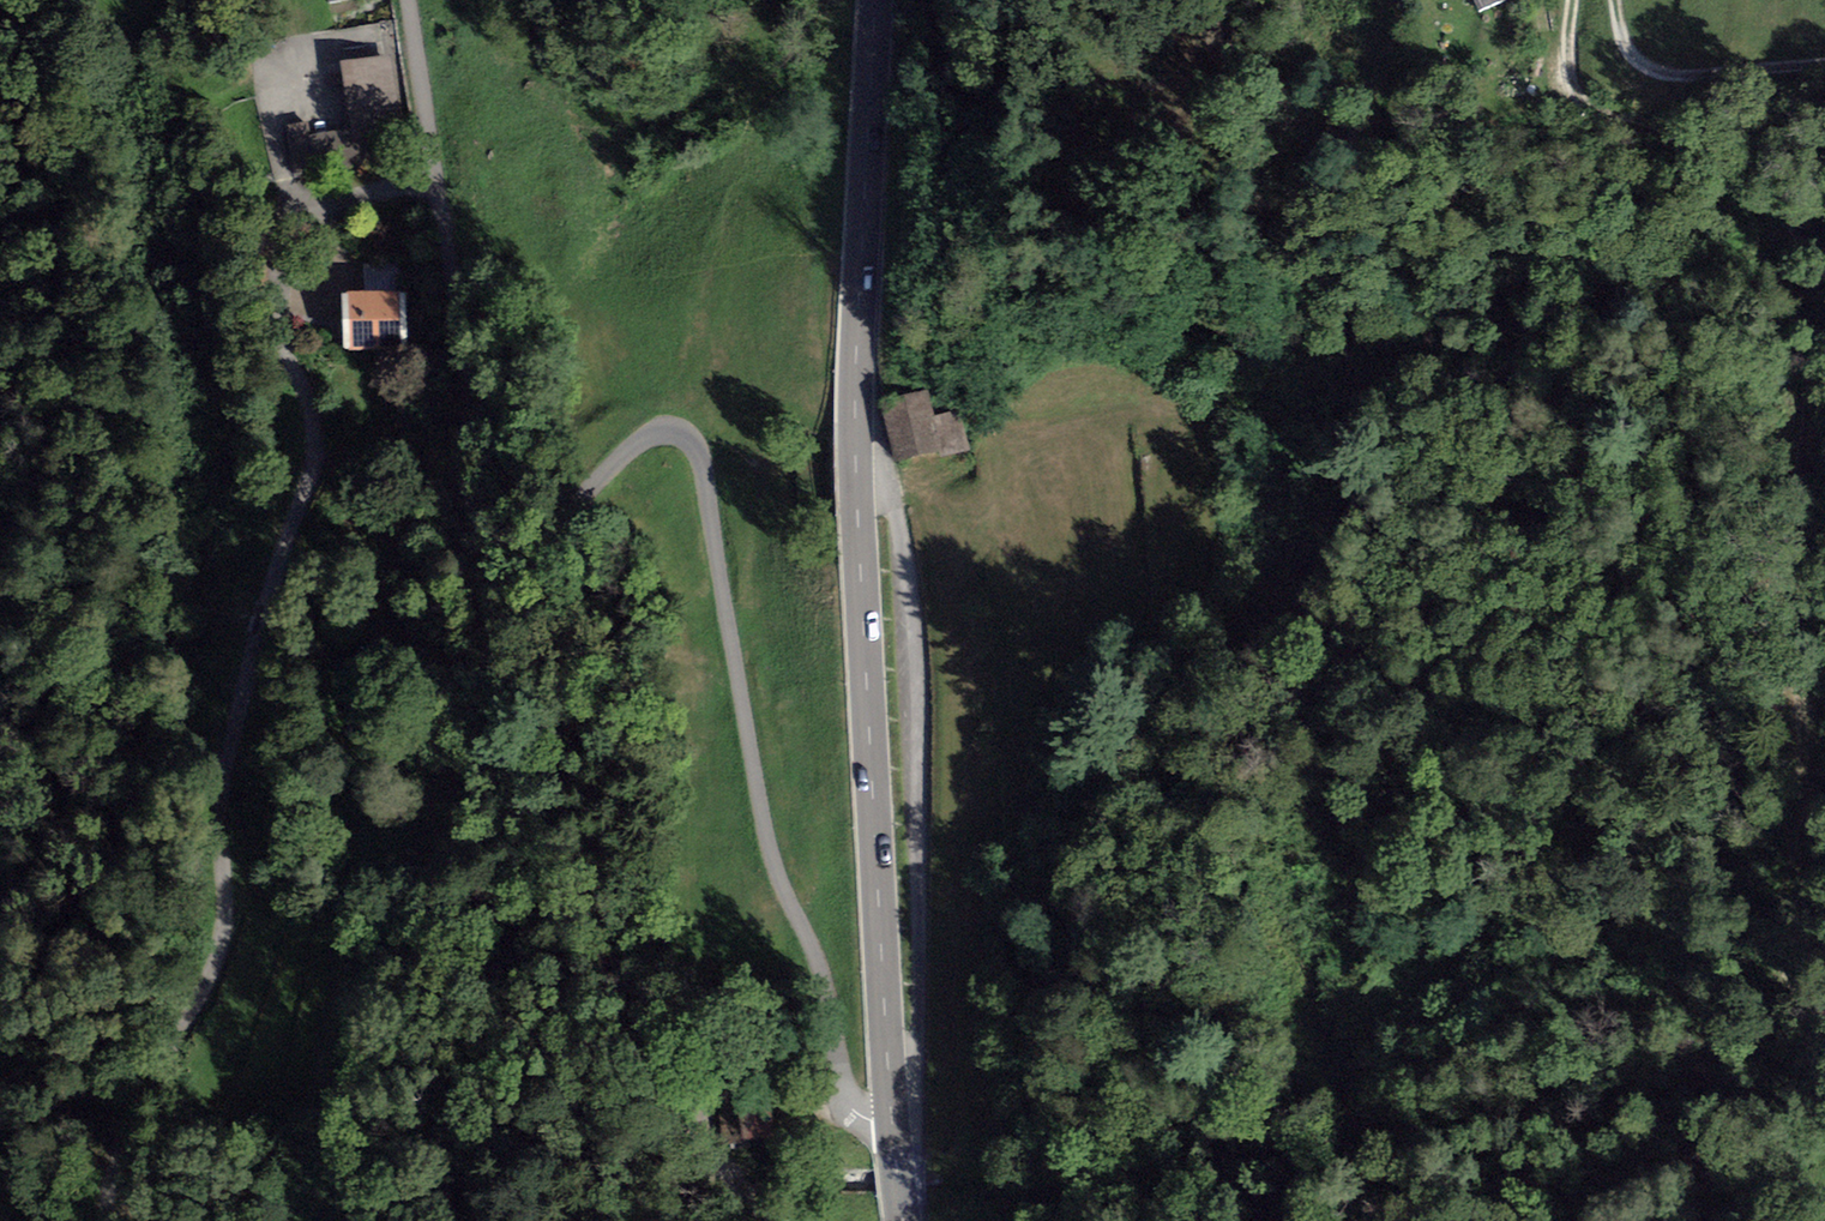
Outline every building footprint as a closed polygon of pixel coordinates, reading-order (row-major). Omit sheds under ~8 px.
[(1478,12),(1503,0),(1472,0),(1478,12)] [(393,20),(345,26),(348,56),(396,50),(393,20)] [(395,54),(341,61),(350,127),(351,138),(366,136),(405,131),(395,54)] [(342,290),(342,349),(403,350),(404,291),(342,290)] [(927,392),(881,403),(896,465),(967,449),(958,411),(933,417),(927,392)] [(726,1097),(727,1138),(775,1136),(774,1095),(726,1097)]
